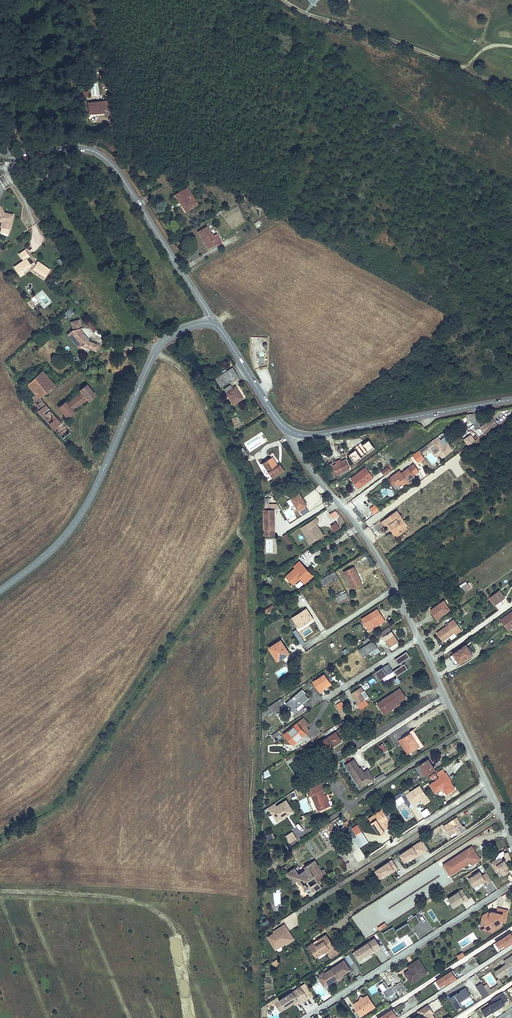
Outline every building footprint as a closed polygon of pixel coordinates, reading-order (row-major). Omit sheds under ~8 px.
[(106,81),(100,82),(101,87),(103,86),(105,94),(108,94),(106,81)] [(108,107),(90,110),(91,120),(97,120),(97,121),(107,120),(107,121),(112,121),(111,116),(110,117),(108,107)] [(197,205),(187,188),(175,195),(181,206),(183,205),(187,211),(197,205)] [(270,210),(258,203),(257,206),(269,213),(270,210)] [(2,223),(0,226),(0,228),(8,230),(12,216),(2,214),(0,210),(0,222),(2,223)] [(222,241),(217,233),(213,236),(212,234),(211,234),(206,227),(198,232),(203,239),(206,238),(207,240),(206,241),(211,248),(222,241)] [(25,248),(23,250),(33,264),(34,262),(25,248)] [(21,272),(30,266),(30,268),(30,269),(42,278),(48,270),(35,261),(34,262),(33,264),(23,250),(16,254),(21,260),(12,267),(15,272),(19,269),(21,272)] [(60,265),(65,262),(61,256),(57,259),(60,265)] [(19,269),(15,272),(18,277),(30,268),(30,266),(21,272),(19,269)] [(42,278),(30,269),(29,271),(41,280),(42,278)] [(73,312),(70,308),(63,313),(67,317),(73,312)] [(71,322),(73,330),(67,335),(78,349),(81,346),(96,351),(99,344),(88,341),(89,340),(80,328),(82,328),(80,320),(71,322)] [(93,332),(97,328),(89,321),(85,324),(93,332)] [(233,369),(217,379),(222,388),(239,377),(233,369)] [(41,372),(26,385),(35,396),(31,399),(34,403),(31,406),(36,412),(44,405),(39,399),(54,386),(41,372)] [(65,402),(58,408),(68,419),(95,395),(85,385),(79,390),(81,392),(67,404),(65,402)] [(230,387),(224,390),(227,394),(226,394),(234,406),(243,399),(237,389),(233,391),(230,387)] [(44,405),(36,412),(62,439),(70,432),(44,405)] [(495,417),(488,422),(493,429),(499,424),(495,417)] [(488,422),(483,426),(487,433),(493,429),(488,422)] [(250,452),(268,441),(262,432),(244,443),(250,452)] [(470,433),(463,439),(468,446),(475,440),(470,433)] [(433,445),(436,449),(439,454),(442,458),(453,450),(444,439),(443,439),(440,441),(438,437),(426,445),(429,448),(433,445)] [(424,458),(419,451),(413,455),(418,462),(424,458)] [(391,464),(396,460),(389,452),(384,456),(391,464)] [(273,456),(264,461),(272,475),(284,468),(281,464),(279,466),(273,456)] [(350,469),(345,460),(342,462),(338,464),(334,466),(335,468),(331,471),(334,477),(350,469)] [(418,471),(413,465),(401,474),(399,471),(391,477),(396,483),(398,486),(402,483),(404,481),(405,483),(409,480),(414,477),(414,476),(413,475),(418,471)] [(373,477),(366,467),(351,478),(358,488),(373,477)] [(389,467),(382,472),(385,476),(392,471),(389,467)] [(416,478),(414,476),(414,477),(409,480),(405,483),(406,483),(407,485),(410,482),(415,479),(416,478)] [(300,494),(291,499),(298,511),(307,506),(300,494)] [(401,516),(397,511),(383,521),(387,526),(388,526),(389,525),(393,531),(398,537),(403,533),(401,530),(405,528),(401,523),(399,524),(396,519),(401,516)] [(274,537),(273,512),(263,512),(263,537),(274,537)] [(301,528),(309,539),(310,538),(313,542),(322,536),(318,529),(317,530),(314,525),(316,523),(319,522),(316,518),(301,528)] [(324,535),(316,523),(314,525),(317,530),(318,529),(322,536),(324,535)] [(341,529),(337,523),(331,526),(335,532),(341,529)] [(292,542),(287,534),(283,536),(288,545),(292,542)] [(297,568),(288,577),(295,585),(302,578),(306,583),(314,576),(300,561),(295,566),(297,568)] [(354,570),(345,576),(346,579),(347,578),(352,587),(361,582),(354,570)] [(328,578),(321,583),(323,587),(333,580),(335,582),(338,580),(334,573),(328,577),(328,578)] [(473,587),(470,582),(460,589),(464,593),(473,587)] [(499,590),(492,596),(497,604),(505,598),(499,590)] [(339,603),(349,596),(347,592),(337,599),(339,603)] [(492,596),(489,598),(494,606),(497,604),(492,596)] [(450,609),(444,600),(431,609),(434,614),(436,613),(440,617),(450,609)] [(307,608),(291,619),(295,625),(298,623),(300,626),(313,617),(307,608)] [(377,609),(361,618),(366,626),(371,623),(370,622),(372,621),(376,626),(384,621),(377,609)] [(501,620),(507,630),(511,626),(511,612),(501,620)] [(453,618),(447,623),(435,632),(442,640),(448,636),(452,633),(453,632),(455,634),(458,631),(455,627),(458,625),(453,618)] [(400,640),(397,636),(396,636),(395,635),(396,634),(393,629),(390,626),(382,632),(392,646),(393,645),(395,647),(400,643),(398,640),(400,640)] [(279,637),(268,644),(278,660),(290,652),(285,643),(283,644),(279,637)] [(370,643),(363,647),(368,655),(375,650),(370,643)] [(473,654),(466,645),(453,654),(460,664),(473,654)] [(402,661),(411,656),(407,650),(395,658),(399,664),(400,663),(401,665),(394,670),(397,675),(408,668),(405,662),(403,663),(402,661)] [(387,674),(383,666),(375,671),(380,678),(387,674)] [(313,681),(318,689),(330,681),(325,673),(313,681)] [(361,686),(351,693),(358,703),(365,699),(361,693),(364,691),(361,686)] [(297,712),(300,709),(299,706),(309,696),(306,693),(307,692),(303,688),(288,701),(297,712)] [(364,691),(361,693),(365,699),(369,697),(365,690),(364,691)] [(377,703),(382,710),(391,704),(392,707),(399,702),(398,700),(401,698),(396,690),(377,703)] [(277,700),(264,709),(267,713),(280,704),(277,700)] [(341,700),(336,704),(340,709),(345,706),(341,700)] [(391,704),(382,710),(383,713),(392,707),(391,704)] [(300,720),(297,723),(305,733),(309,730),(300,720)] [(305,733),(297,723),(285,733),(294,743),(305,733)] [(326,752),(333,747),(332,744),(341,738),(336,731),(320,742),(326,752)] [(410,732),(401,738),(410,751),(419,746),(410,732)] [(332,744),(333,747),(342,741),(341,738),(332,744)] [(388,741),(384,743),(388,751),(392,748),(388,741)] [(428,758),(420,764),(427,774),(435,769),(428,758)] [(374,779),(369,771),(364,774),(363,772),(360,767),(359,768),(353,759),(345,765),(351,774),(353,772),(357,779),(358,778),(361,782),(366,779),(368,782),(374,779)] [(264,778),(271,775),(268,769),(262,772),(264,778)] [(447,776),(450,774),(447,769),(440,773),(441,774),(432,780),(437,788),(443,784),(447,790),(455,785),(451,778),(449,779),(447,776)] [(360,787),(368,782),(366,779),(361,782),(358,778),(357,779),(353,772),(351,774),(360,787)] [(322,784),(307,790),(310,796),(312,795),(318,811),(329,806),(328,802),(326,802),(324,796),(325,796),(323,791),(325,790),(322,784)] [(411,805),(421,800),(423,805),(429,801),(420,784),(405,792),(411,805)] [(406,798),(404,800),(409,807),(412,805),(406,798)] [(286,800),(277,806),(275,804),(268,808),(270,810),(277,823),(294,812),(286,800)] [(392,824),(382,809),(370,817),(381,834),(386,831),(384,829),(392,824)] [(443,825),(445,828),(459,819),(457,816),(443,825)] [(459,819),(445,828),(449,834),(455,830),(458,833),(466,828),(464,824),(463,825),(459,819)] [(359,823),(353,827),(358,834),(364,830),(359,823)] [(321,834),(323,839),(332,835),(329,830),(321,834)] [(284,836),(288,843),(296,839),(292,831),(284,836)] [(366,856),(353,835),(346,840),(359,860),(366,856)] [(428,848),(422,840),(399,855),(405,864),(428,848)] [(472,845),(468,847),(477,860),(480,858),(472,845)] [(477,860),(468,847),(444,863),(450,873),(471,860),(473,863),(477,860)] [(508,868),(503,860),(502,861),(499,857),(490,863),(495,872),(499,870),(502,875),(508,872),(506,869),(508,868)] [(319,872),(321,870),(315,860),(306,866),(307,869),(298,875),(294,869),(288,873),(294,883),(301,879),(307,888),(305,890),(307,892),(309,891),(311,894),(322,887),(320,883),(324,880),(319,872)] [(398,868),(392,860),(375,871),(381,879),(398,868)] [(324,868),(321,870),(319,872),(324,880),(329,877),(324,868)] [(491,881),(486,873),(482,875),(479,872),(468,879),(473,888),(481,882),(482,884),(485,881),(487,884),(491,881)] [(453,907),(464,900),(465,902),(468,899),(462,889),(448,899),(453,907)] [(498,909),(497,913),(502,914),(501,922),(506,922),(508,911),(498,909)] [(483,917),(481,924),(485,925),(484,930),(492,931),(494,925),(500,926),(501,922),(502,914),(497,913),(492,912),(489,914),(489,917),(483,917)] [(389,942),(398,936),(399,938),(407,933),(409,936),(415,933),(412,928),(410,926),(412,924),(414,926),(420,922),(416,915),(407,920),(408,922),(395,930),(393,927),(382,934),(386,940),(387,940),(389,942)] [(294,940),(284,925),(277,929),(278,930),(267,937),(272,945),(277,942),(280,946),(284,944),(285,945),(294,940)] [(511,943),(511,932),(497,941),(500,946),(505,944),(507,947),(511,943)] [(331,957),(338,952),(327,935),(319,940),(321,943),(317,946),(315,943),(310,946),(317,957),(327,950),(329,953),(331,957)] [(462,947),(473,941),(469,935),(458,941),(462,947)] [(373,951),(380,947),(374,938),(355,951),(360,959),(373,950),(373,951)] [(456,955),(459,960),(465,956),(462,952),(456,955)] [(350,965),(354,963),(349,953),(345,956),(350,965)] [(510,974),(511,973),(511,956),(511,955),(504,960),(506,963),(496,970),(499,976),(507,971),(510,974)] [(274,968),(280,964),(277,959),(271,963),(274,968)] [(417,966),(411,970),(406,974),(412,983),(428,973),(419,960),(415,963),(417,966)] [(344,975),(351,970),(345,961),(324,974),(323,973),(321,975),(322,976),(320,977),(325,983),(329,980),(335,981),(338,979),(337,977),(340,976),(341,977),(344,975)] [(448,985),(458,979),(456,975),(452,970),(438,980),(441,985),(446,982),(448,985)] [(325,988),(335,981),(329,980),(325,983),(320,977),(318,978),(325,988)] [(395,991),(399,988),(402,992),(407,989),(403,983),(402,983),(401,981),(398,984),(397,985),(393,988),(395,991)] [(386,997),(392,994),(395,992),(395,991),(393,988),(391,986),(388,987),(385,982),(378,986),(382,991),(386,997)] [(487,983),(483,986),(485,989),(480,992),(483,998),(498,988),(496,985),(495,985),(490,988),(487,983)] [(294,1003),(299,1001),(300,1003),(301,1004),(310,999),(302,987),(280,1000),(286,1009),(294,1003)] [(466,987),(449,997),(455,1009),(472,1000),(466,987)] [(505,1001),(508,999),(503,991),(493,998),(495,1001),(486,1007),(489,1013),(505,1002),(505,1001)] [(368,995),(365,997),(362,997),(362,1000),(354,1004),(360,1014),(373,1006),(375,1004),(369,995),(368,995)] [(406,1009),(419,1004),(417,998),(404,1003),(406,1009)] [(286,1009),(280,1000),(275,1004),(281,1012),(286,1009)] [(420,1009),(425,1017),(434,1011),(434,1010),(435,1009),(432,1005),(430,1006),(428,1003),(420,1009)] [(394,1008),(379,1017),(398,1017),(399,1017),(397,1014),(394,1008)]
